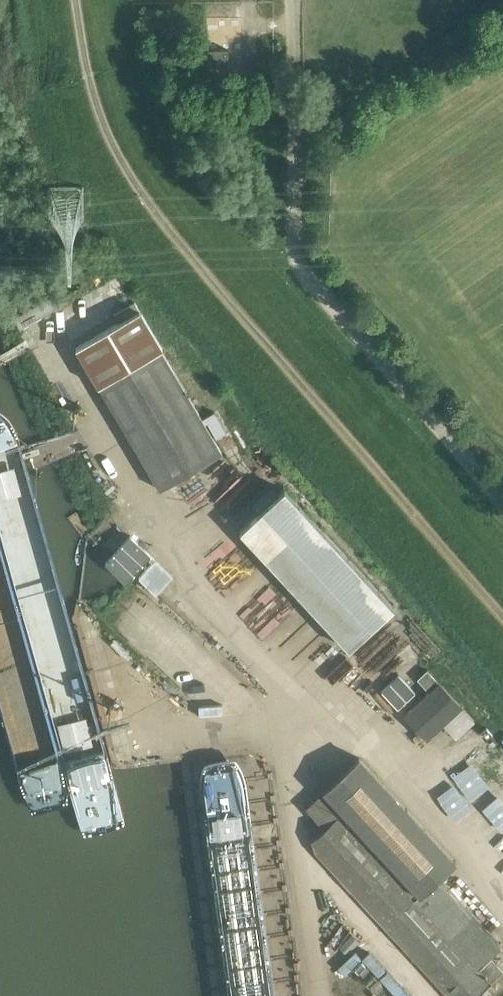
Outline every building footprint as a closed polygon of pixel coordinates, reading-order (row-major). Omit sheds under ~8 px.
[(207,49),(208,77),(229,77),(229,49),(207,49)] [(76,347),(99,386),(99,385),(160,489),(222,452),(161,349),(163,348),(140,309),(76,347)] [(240,530),(349,648),(394,607),(285,488),(240,530)] [(404,715),(426,739),(462,706),(440,682),(439,682),(427,670),(418,679),(430,691),(404,715)] [(448,994),(450,995),(476,995),(502,971),(502,970),(490,955),(501,945),(480,923),(487,916),(455,881),(448,887),(438,877),(455,861),(359,757),(345,771),(304,808),(322,827),(314,850),(448,994)]
